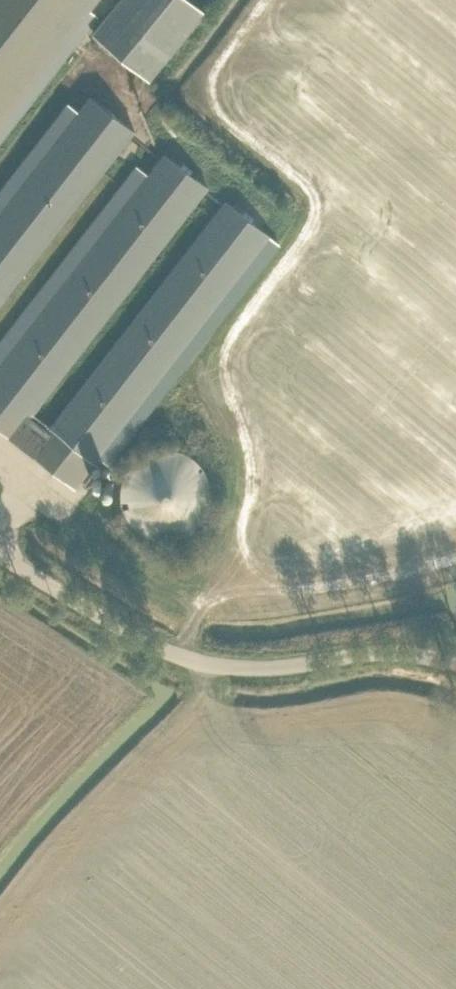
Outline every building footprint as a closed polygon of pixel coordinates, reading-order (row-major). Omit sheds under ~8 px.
[(84,30),(75,23),(92,0),(0,0),(0,139),(84,30)] [(148,77),(205,8),(195,0),(119,0),(93,32),(148,77)] [(136,127),(76,80),(0,179),(0,301),(136,127)] [(74,486),(117,429),(141,448),(293,251),(227,200),(49,429),(30,414),(208,186),(148,139),(0,330),(0,428),(74,486)] [(121,482),(119,494),(121,506),(126,517),(133,527),(142,534),(154,539),(165,540),(177,539),(188,534),(198,527),(205,517),(210,506),(211,494),(210,482),(205,471),(198,462),(188,454),(177,450),(165,448),(154,450),(142,454),(133,462),(126,471),(121,482)]
